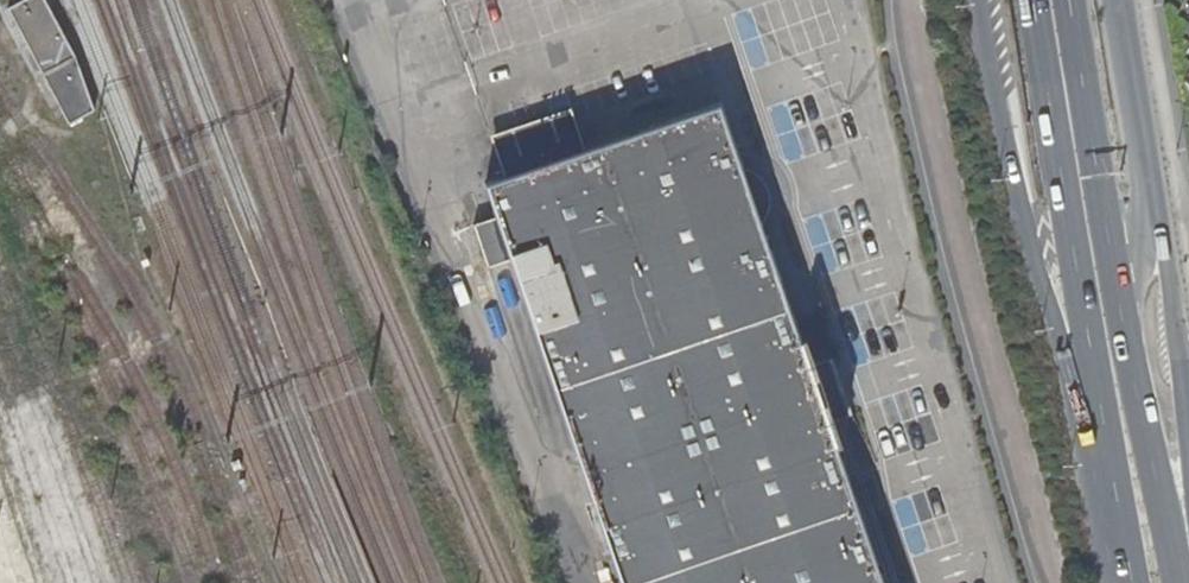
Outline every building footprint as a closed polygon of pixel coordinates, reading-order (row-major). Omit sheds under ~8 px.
[(1,12),(63,127),(91,114),(72,61),(39,0),(23,0),(1,12)] [(794,104),(779,104),(780,158),(795,157),(794,104)] [(552,378),(787,300),(719,106),(484,183),(552,378)] [(552,378),(623,582),(885,582),(787,300),(552,378)]
